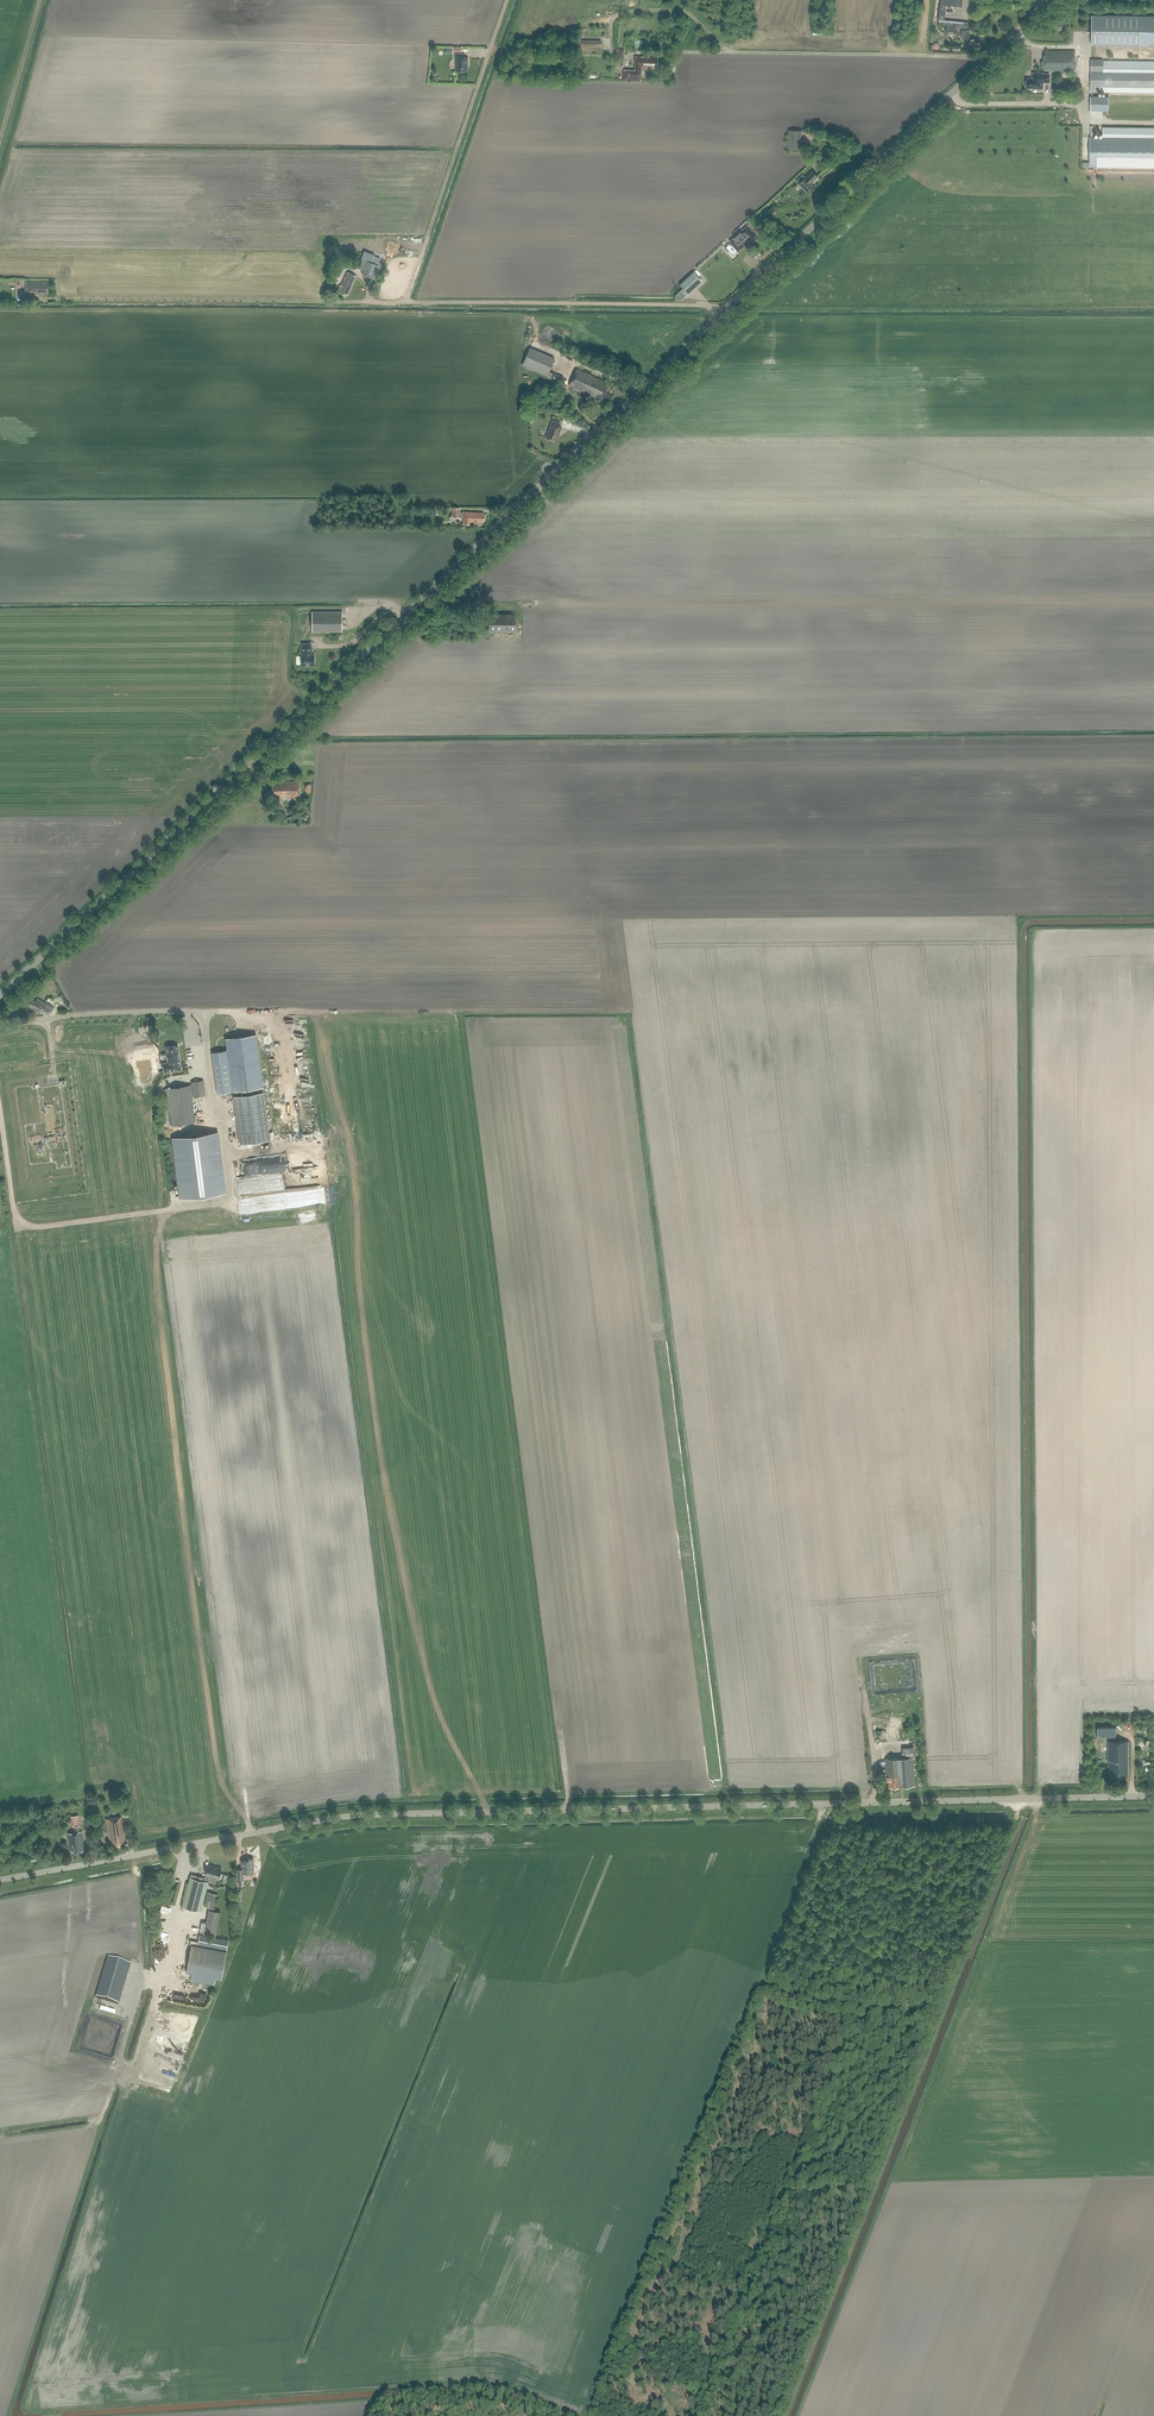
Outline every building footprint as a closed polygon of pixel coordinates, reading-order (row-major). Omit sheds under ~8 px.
[(938,26),(967,28),(968,22),(945,20),(946,8),(940,7),(938,26)] [(1092,15),(1091,44),(1091,46),(1153,47),(1153,16),(1092,15)] [(970,30),(962,30),(962,36),(962,37),(963,38),(964,38),(965,39),(966,39),(966,40),(970,40),(970,44),(970,46),(972,46),(980,46),(980,44),(980,38),(975,38),(975,36),(972,36),(970,36),(970,30)] [(576,37),(576,44),(580,44),(580,51),(601,51),(601,40),(580,40),(580,37),(576,37)] [(1050,72),(1074,72),(1075,51),(1045,51),(1044,70),(1050,70),(1050,72)] [(457,71),(466,71),(466,62),(468,62),(468,57),(464,57),(464,53),(456,53),(456,57),(457,57),(457,71)] [(652,67),(657,67),(657,56),(635,56),(635,70),(623,70),(623,81),(640,81),(641,67),(646,67),(646,69),(652,69),(652,67)] [(1091,92),(1098,92),(1113,92),(1153,93),(1153,60),(1091,60),(1091,67),(1091,92)] [(1033,79),(1027,79),(1027,80),(1026,81),(1026,83),(1026,84),(1026,88),(1029,88),(1030,89),(1031,89),(1032,89),(1042,89),(1043,82),(1045,82),(1045,83),(1049,83),(1050,75),(1043,74),(1033,73),(1033,79)] [(1091,97),(1090,111),(1108,111),(1108,97),(1091,97)] [(1090,165),(1153,166),(1153,139),(1093,138),(1093,126),(1091,126),(1091,138),(1090,138),(1090,165)] [(802,149),(802,131),(789,131),(789,149),(802,149)] [(811,183),(818,176),(813,171),(806,178),(802,175),(796,181),(808,193),(815,187),(811,183)] [(757,237),(757,236),(748,226),(725,248),(733,256),(744,246),(742,245),(749,239),(751,242),(752,241),(753,242),(758,238),(757,237)] [(378,264),(380,258),(373,256),(371,262),(366,260),(364,260),(361,268),(364,269),(362,275),(378,280),(382,266),(378,264)] [(357,276),(348,272),(341,285),(340,285),(338,290),(338,292),(346,295),(347,294),(349,295),(357,276)] [(688,294),(702,282),(694,273),(680,286),(688,294)] [(49,292),(48,283),(47,283),(47,281),(26,281),(26,287),(29,287),(30,294),(42,294),(42,292),(49,292)] [(530,347),(521,365),(547,377),(555,358),(530,347)] [(609,398),(611,399),(614,392),(612,391),(614,388),(609,385),(609,384),(576,369),(569,385),(592,396),(593,396),(595,397),(595,399),(600,402),(602,399),(607,402),(609,398)] [(558,427),(559,423),(552,420),(550,425),(552,425),(547,438),(556,442),(559,433),(560,434),(562,429),(558,427)] [(463,520),(463,513),(460,513),(460,508),(452,508),(452,517),(462,518),(462,520),(463,520)] [(484,520),(484,515),(483,515),(483,513),(463,512),(463,513),(463,520),(463,524),(471,524),(471,522),(474,522),(482,522),(483,520),(484,520)] [(342,632),(342,611),(312,612),(312,632),(342,632)] [(521,622),(492,622),(492,631),(521,631),(521,622)] [(301,655),(301,665),(314,665),(314,655),(310,655),(310,644),(302,644),(302,655),(301,655)] [(300,797),(300,781),(272,781),(272,793),(274,793),(274,797),(300,797)] [(42,1011),(49,1014),(53,1007),(37,998),(35,1001),(31,999),(27,1005),(41,1013),(42,1011)] [(227,1050),(211,1053),(217,1094),(262,1087),(255,1034),(225,1038),(227,1050)] [(168,1063),(163,1063),(164,1067),(164,1072),(181,1069),(178,1048),(177,1045),(174,1046),(167,1047),(168,1054),(167,1055),(168,1062),(168,1063)] [(170,1125),(195,1122),(192,1097),(206,1096),(204,1080),(191,1082),(191,1085),(166,1088),(170,1125)] [(240,1143),(270,1139),(264,1092),(234,1096),(240,1143)] [(212,1133),(172,1138),(178,1183),(179,1191),(201,1188),(202,1195),(207,1194),(215,1193),(218,1193),(220,1192),(212,1133)] [(1097,1737),(1116,1737),(1116,1726),(1097,1726),(1097,1737)] [(1109,1777),(1129,1777),(1129,1741),(1108,1741),(1108,1770),(1109,1770),(1109,1777)] [(915,1785),(914,1772),(913,1757),(885,1759),(886,1774),(884,1774),(884,1778),(886,1778),(886,1781),(889,1780),(889,1787),(915,1785)] [(80,1826),(78,1815),(70,1816),(72,1827),(74,1827),(75,1832),(68,1833),(70,1851),(75,1850),(75,1852),(84,1851),(81,1831),(80,1831),(79,1826),(80,1826)] [(123,1816),(106,1819),(110,1843),(113,1842),(114,1846),(124,1844),(124,1840),(127,1839),(123,1816)] [(241,1869),(237,1869),(237,1880),(244,1880),(244,1872),(253,1872),(253,1869),(255,1867),(253,1866),(253,1859),(245,1859),(245,1860),(241,1860),(241,1869)] [(222,1868),(208,1865),(204,1879),(204,1881),(208,1882),(208,1881),(213,1882),(215,1877),(219,1878),(222,1868)] [(208,1882),(204,1881),(204,1879),(196,1877),(196,1879),(190,1877),(182,1907),(201,1912),(209,1882),(208,1882)] [(209,1891),(206,1905),(216,1907),(220,1893),(209,1891)] [(169,1907),(162,1905),(160,1912),(167,1914),(169,1907)] [(192,1911),(185,1943),(191,1944),(226,1951),(233,1918),(192,1911)] [(226,1951),(191,1944),(186,1972),(191,1973),(190,1980),(213,1985),(214,1978),(221,1979),(226,1951)] [(96,1998),(119,2005),(131,1965),(108,1958),(96,1998)]
